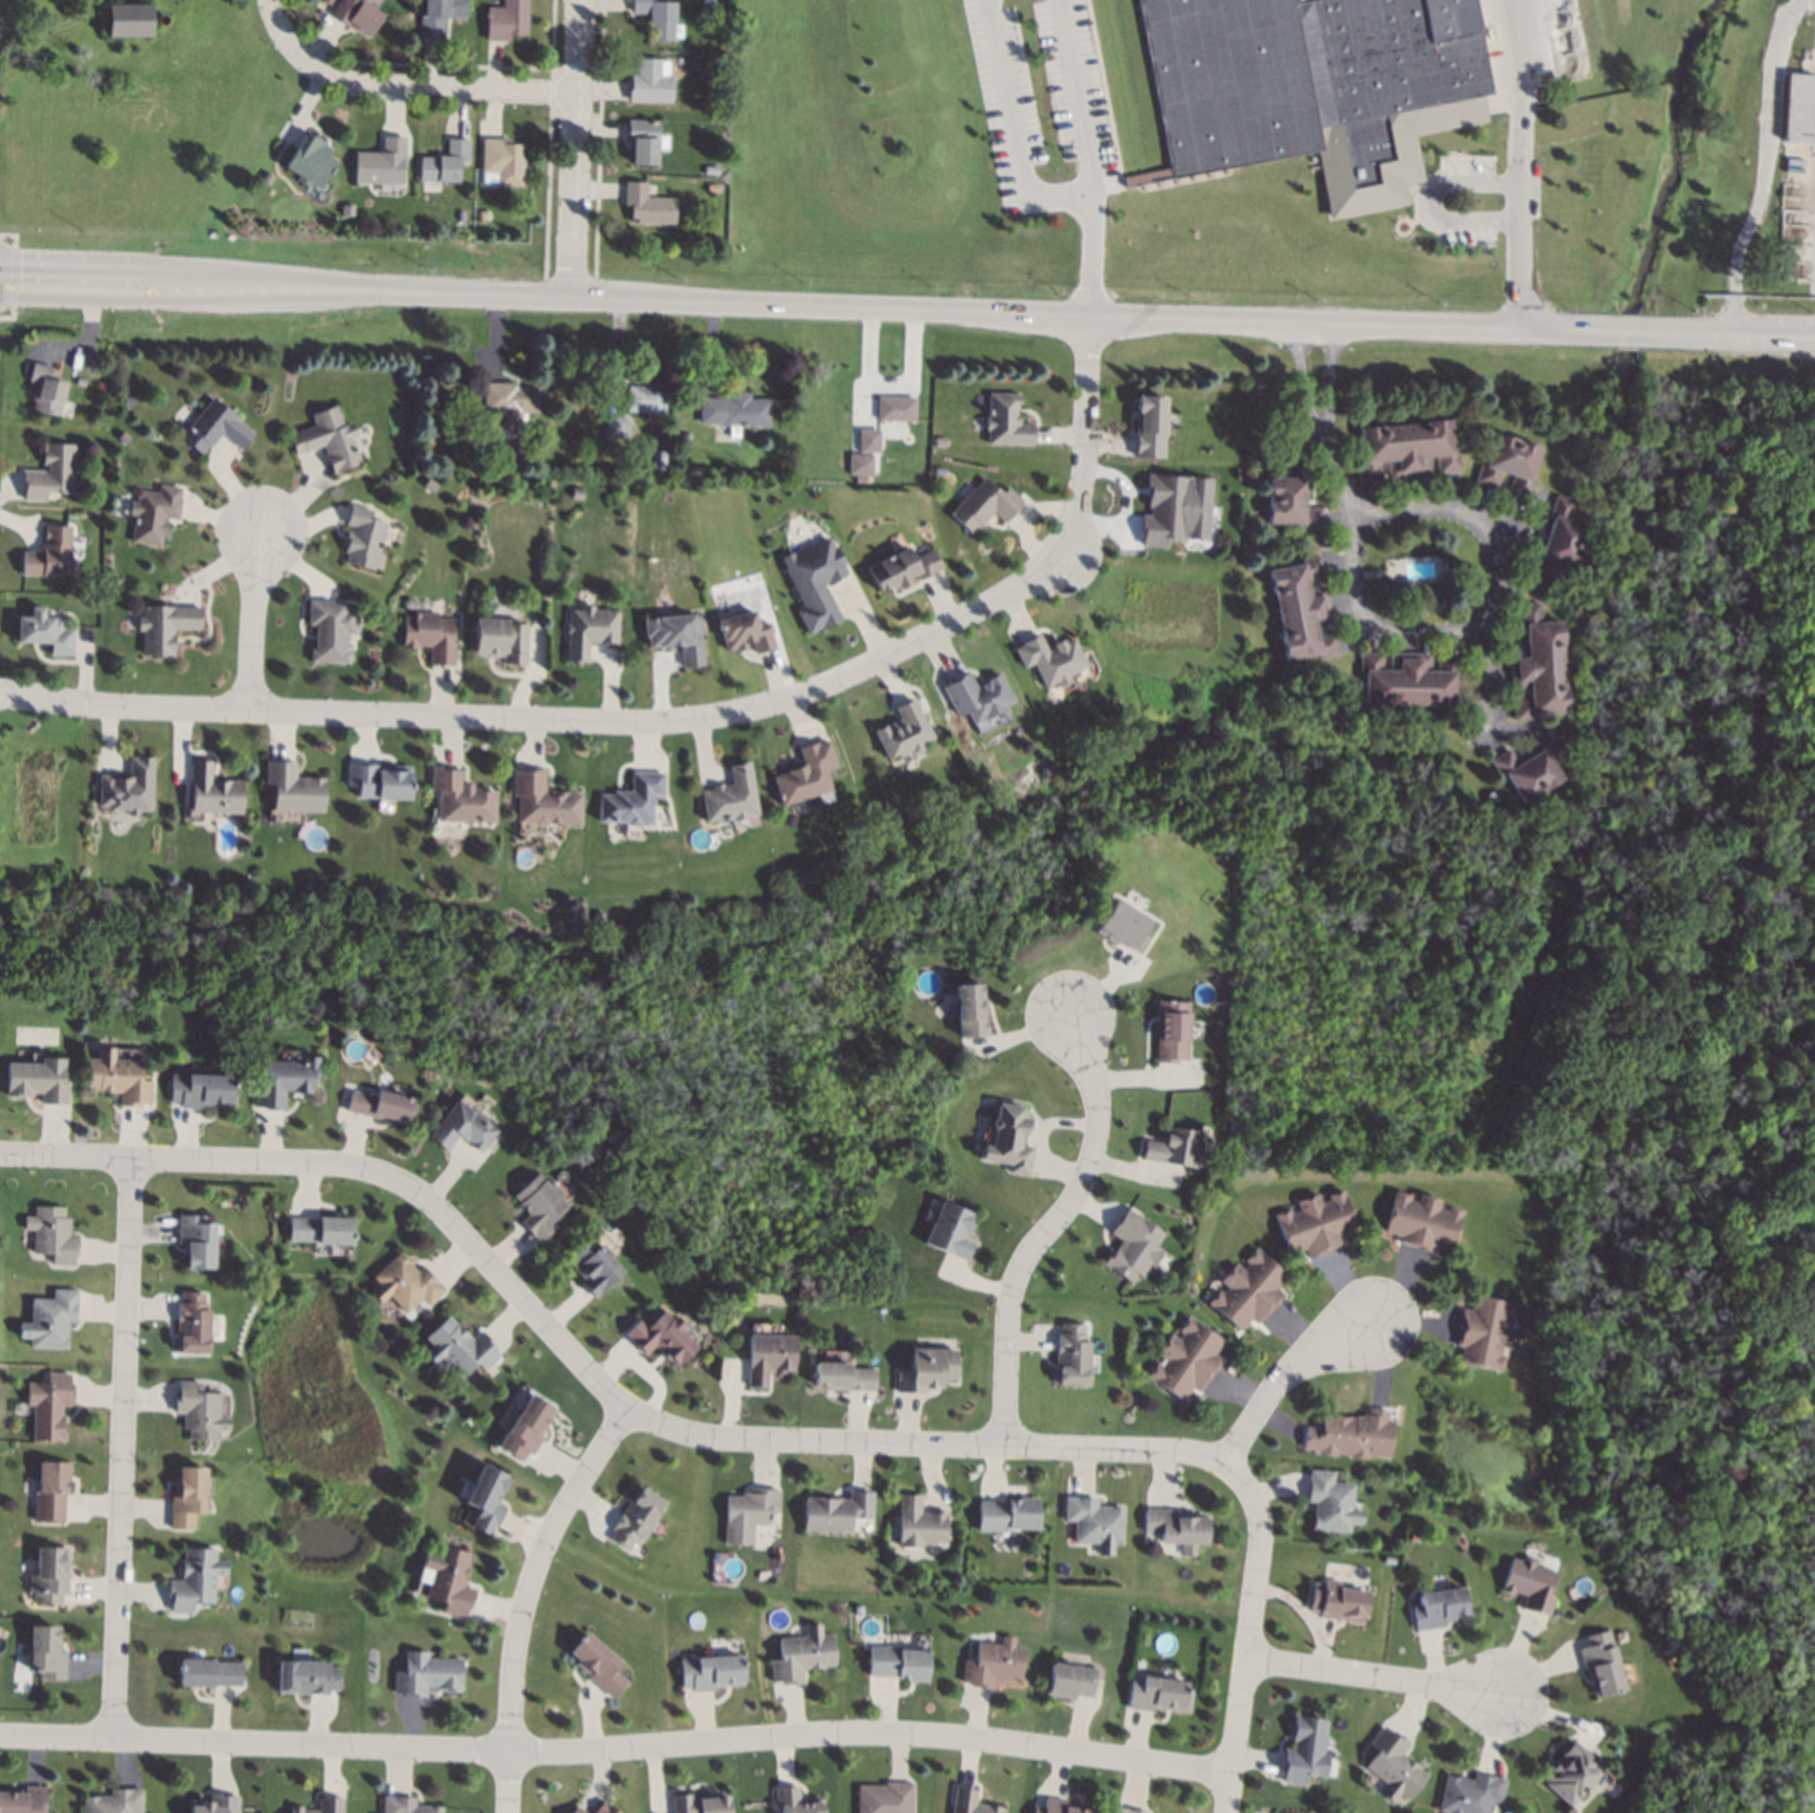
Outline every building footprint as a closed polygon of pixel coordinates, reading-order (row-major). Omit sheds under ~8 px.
[(330,15),(340,0),(368,0),(376,6),(375,8),(384,15),(381,17),(368,36),(356,28),(353,30),(345,24),(333,16),(330,15)] [(425,8),(425,0),(466,0),(466,17),(448,17),(448,18),(443,18),(443,37),(437,37),(425,37),(420,37),(420,10),(425,10),(425,8)] [(502,7),(503,0),(529,0),(528,35),(509,34),(509,41),(502,41),(489,40),(488,40),(488,6),(502,7)] [(633,10),(633,0),(655,0),(655,2),(674,2),(673,40),(650,39),(651,23),(649,23),(649,22),(649,13),(633,12),(633,10)] [(1171,169),(1138,0),(1473,0),(1479,25),(1482,48),(1492,93),(1482,94),(1487,119),(1413,133),(1422,177),(1423,180),(1419,180),(1405,184),(1407,201),(1408,203),(1331,220),(1316,149),(1172,178),(1171,175),(1171,169)] [(151,37),(108,37),(108,4),(151,4),(151,37)] [(659,59),(662,59),(662,74),(673,75),(672,103),(628,100),(628,99),(629,82),(629,80),(632,80),(632,74),(636,74),(638,58),(659,59)] [(1813,75),(1813,76),(1810,109),(1809,144),(1785,143),(1782,142),(1786,74),(1813,75)] [(725,92),(715,92),(715,80),(725,81),(725,92)] [(659,121),(658,146),(656,146),(655,164),(632,163),(632,145),(628,145),(627,145),(627,137),(628,122),(628,120),(659,121)] [(324,143),(324,144),(332,149),(328,156),(336,161),(318,189),(312,185),(310,189),(295,179),(298,175),(284,167),(296,146),(305,134),(306,131),(324,143)] [(403,155),(403,183),(355,183),(355,151),(356,151),(382,151),(382,137),(382,135),(403,135),(403,155)] [(469,161),(459,161),(459,181),(437,181),(437,180),(420,180),(420,156),(448,156),(448,138),(450,139),(466,139),(469,139),(469,161)] [(511,145),(524,145),(523,186),(497,185),(497,183),(483,183),(483,172),(480,172),(482,140),(482,138),(501,138),(511,138),(511,145)] [(720,173),(704,173),(704,164),(720,164),(720,173)] [(1122,177),(1124,187),(1170,177),(1168,167),(1122,177)] [(273,175),(267,185),(261,180),(267,172),(273,175)] [(644,181),(647,183),(647,197),(675,198),(674,224),(630,223),(632,204),(624,204),(624,203),(626,184),(626,181),(644,181)] [(719,184),(719,192),(707,191),(708,184),(719,184)] [(355,206),(353,216),(341,215),(342,204),(355,206)] [(48,366),(51,366),(50,370),(56,373),(54,381),(65,383),(58,416),(30,409),(33,400),(29,399),(31,393),(35,394),(38,385),(28,382),(33,363),(33,362),(48,366)] [(85,380),(83,386),(75,383),(76,377),(85,380)] [(515,387),(537,387),(537,411),(520,411),(519,423),(500,423),(500,411),(483,410),(483,381),(486,381),(500,382),(515,382),(515,387)] [(664,387),(663,411),(628,410),(626,410),(626,403),(623,403),(624,397),(626,397),(627,385),(664,387)] [(749,398),(770,398),(768,426),(720,425),(720,423),(698,422),(699,398),(699,397),(715,397),(727,397),(728,392),(749,392),(749,398)] [(1019,406),(1015,406),(1015,414),(1016,414),(1016,423),(1032,423),(1031,427),(1031,441),(1031,444),(985,444),(985,429),(984,429),(984,416),(986,416),(986,392),(1019,392),(1019,406)] [(132,395),(132,406),(122,405),(123,394),(132,395)] [(912,395),(916,395),(915,421),(895,420),(878,420),(877,420),(877,394),(912,395)] [(235,415),(232,417),(244,426),(253,433),(240,449),(238,448),(221,434),(220,433),(211,446),(207,444),(198,454),(178,437),(185,427),(185,428),(188,425),(211,395),(235,415)] [(1162,449),(1162,454),(1133,454),(1131,454),(1131,449),(1133,433),(1133,409),(1133,398),(1162,399),(1162,449)] [(342,423),(351,421),(353,429),(356,435),(350,437),(359,462),(333,473),(322,446),(318,448),(305,452),(304,450),(295,454),(288,435),(306,428),(313,425),(310,415),(335,404),(342,423)] [(627,416),(628,416),(627,428),(627,435),(627,438),(604,437),(604,435),(605,415),(627,416)] [(1451,452),(1457,451),(1457,456),(1458,470),(1457,470),(1440,472),(1436,472),(1435,458),(1427,460),(1428,473),(1425,473),(1410,474),(1406,475),(1392,477),(1389,477),(1388,463),(1379,464),(1381,478),(1377,479),(1361,480),(1359,480),(1356,462),(1362,461),(1361,454),(1359,427),(1382,425),(1382,426),(1424,422),(1424,420),(1447,418),(1451,452)] [(878,428),(880,428),(878,441),(878,452),(858,451),(858,441),(859,433),(859,428),(878,428)] [(431,441),(422,441),(421,433),(431,433),(431,441)] [(1538,446),(1534,458),(1528,479),(1533,480),(1527,497),(1525,497),(1509,492),(1506,491),(1510,478),(1499,473),(1494,487),(1492,486),(1476,481),(1474,481),(1480,463),(1486,466),(1488,457),(1497,433),(1538,446)] [(538,443),(538,462),(513,462),(513,441),(538,443)] [(73,445),(71,473),(74,473),(74,481),(71,480),(71,492),(45,492),(45,501),(22,500),(22,489),(21,489),(22,470),(22,469),(46,470),(46,463),(41,463),(41,450),(44,450),(44,444),(73,445)] [(664,450),(664,469),(652,469),(652,450),(664,450)] [(872,456),(871,464),(868,464),(864,464),(864,456),(872,456)] [(1291,460),(1307,461),(1309,461),(1308,480),(1304,480),(1303,507),(1321,507),(1321,510),(1320,527),(1320,529),(1301,529),(1301,524),(1267,522),(1269,477),(1287,477),(1287,460),(1291,460)] [(944,467),(943,475),(933,473),(934,466),(944,467)] [(1211,479),(1205,539),(1165,536),(1164,547),(1142,544),(1140,544),(1142,518),(1142,514),(1150,515),(1150,507),(1146,507),(1147,493),(1145,492),(1146,473),(1211,479)] [(1001,490),(1006,485),(1021,498),(1020,501),(1003,521),(990,510),(979,525),(978,524),(969,533),(947,514),(972,484),(975,486),(984,477),(1001,490)] [(177,487),(180,487),(178,498),(180,498),(178,515),(177,519),(166,518),(165,521),(167,521),(165,535),(161,533),(160,545),(129,542),(134,515),(127,514),(129,501),(136,502),(137,490),(157,493),(159,484),(177,487)] [(581,487),(580,497),(569,497),(570,487),(581,487)] [(1573,500),(1566,520),(1585,526),(1571,570),(1551,562),(1545,582),(1528,576),(1529,572),(1534,558),(1534,555),(1540,558),(1554,516),(1548,514),(1549,509),(1552,498),(1554,493),(1573,500)] [(371,510),(369,518),(386,522),(384,531),(386,532),(384,539),(382,539),(379,553),(381,553),(376,572),(342,562),(346,552),(344,552),(346,542),(342,542),(346,531),(348,532),(350,525),(345,524),(345,522),(350,507),(350,504),(371,510)] [(52,526),(69,527),(69,550),(70,550),(69,576),(21,574),(22,552),(25,552),(40,552),(41,542),(44,542),(45,526),(52,526)] [(840,619),(825,584),(847,574),(830,535),(779,557),(800,607),(795,609),(806,634),(840,619)] [(910,559),(929,550),(933,549),(941,567),(940,568),(916,578),(915,573),(914,573),(905,577),(909,584),(889,593),(886,587),(875,591),(864,567),(876,562),(875,560),(887,555),(886,554),(905,545),(910,559)] [(1319,558),(1323,574),(1323,577),(1306,581),(1308,589),(1324,585),(1324,588),(1327,604),(1327,606),(1331,622),(1331,624),(1314,628),(1315,636),(1332,633),(1333,635),(1336,652),(1337,654),(1319,658),(1318,652),(1284,658),(1279,635),(1281,635),(1274,593),(1273,594),(1268,570),(1302,564),(1301,559),(1319,555),(1319,558)] [(309,599),(335,600),(336,600),(336,604),(346,604),(346,610),(356,610),(355,624),(357,624),(357,631),(355,631),(355,634),(346,634),(345,648),(348,649),(348,652),(348,660),(347,660),(347,663),(309,662),(309,648),(313,648),(315,624),(306,624),(307,599),(309,599)] [(1539,622),(1558,620),(1561,645),(1558,645),(1562,687),(1563,687),(1565,711),(1531,714),(1531,718),(1512,720),(1512,716),(1511,700),(1511,697),(1528,695),(1528,688),(1511,689),(1511,687),(1510,675),(1509,668),(1509,653),(1508,649),(1526,648),(1523,625),(1521,625),(1520,623),(1520,614),(1519,604),(1538,602),(1539,622)] [(593,605),(593,608),(607,610),(607,611),(617,611),(617,642),(604,641),(587,641),(587,659),(587,660),(565,660),(566,633),(565,633),(565,624),(567,624),(567,610),(580,610),(580,605),(593,605)] [(42,607),(42,617),(63,618),(62,628),(73,628),(73,635),(71,653),(71,656),(50,654),(50,643),(16,642),(17,616),(30,616),(30,606),(42,607)] [(201,627),(197,627),(197,630),(172,630),(172,654),(140,654),(140,630),(137,630),(137,617),(140,617),(140,606),(172,606),(198,606),(201,606),(201,627)] [(756,623),(766,620),(768,625),(774,647),(757,652),(755,653),(751,641),(744,643),(745,647),(736,651),(734,647),(725,649),(716,619),(751,610),(756,623)] [(437,612),(436,617),(451,618),(450,640),(453,640),(453,648),(451,664),(428,663),(427,663),(428,646),(416,645),(416,648),(399,647),(401,616),(413,617),(414,611),(437,612)] [(703,664),(681,666),(679,643),(668,645),(668,648),(658,649),(658,646),(650,646),(645,647),(644,636),(643,636),(640,618),(697,612),(703,664)] [(508,618),(508,623),(525,623),(525,633),(524,664),(522,663),(501,663),(501,656),(495,656),(495,658),(483,657),(483,656),(472,656),(473,617),(508,618)] [(1045,649),(1050,647),(1049,645),(1061,637),(1062,641),(1071,636),(1084,665),(1065,676),(1067,681),(1055,686),(1054,682),(1043,687),(1030,663),(1021,668),(1012,648),(1013,647),(1021,643),(1020,641),(1036,634),(1037,634),(1045,649)] [(1440,653),(1454,654),(1458,654),(1458,672),(1453,672),(1453,706),(1429,706),(1429,705),(1387,704),(1387,705),(1361,705),(1362,670),(1358,670),(1359,652),(1361,652),(1377,652),(1381,652),(1379,669),(1388,670),(1388,652),(1392,652),(1406,653),(1410,653),(1425,653),(1429,653),(1428,670),(1436,670),(1436,653),(1440,653)] [(1010,700),(1002,705),(1004,711),(992,717),(989,712),(969,722),(964,711),(955,716),(952,711),(940,687),(966,674),(972,686),(996,672),(1010,700)] [(918,715),(929,737),(918,743),(917,750),(911,752),(905,750),(894,756),(892,752),(883,757),(869,729),(882,722),(885,726),(897,720),(891,708),(893,706),(910,698),(918,715)] [(828,746),(830,755),(832,764),(832,766),(820,769),(822,772),(823,778),(826,789),(778,803),(774,790),(773,787),(772,783),(770,776),(770,774),(783,770),(783,769),(800,764),(794,746),(795,746),(813,740),(813,741),(818,740),(825,738),(828,746)] [(1509,749),(1488,758),(1496,774),(1503,771),(1518,802),(1560,782),(1544,748),(1515,762),(1509,749)] [(150,809),(137,809),(137,813),(126,813),(126,809),(109,809),(109,806),(97,806),(97,799),(97,774),(104,774),(127,775),(127,758),(127,756),(151,757),(150,809)] [(209,780),(241,781),(240,813),(190,812),(190,783),(190,781),(188,781),(189,758),(194,758),(209,758),(209,780)] [(266,761),(293,762),(293,776),(322,778),(321,812),(271,810),(271,785),(263,785),(264,761),(266,761)] [(753,812),(738,814),(738,818),(727,820),(727,816),(702,821),(697,795),(697,791),(709,790),(708,784),(720,783),(720,784),(727,783),(726,768),(725,764),(745,761),(753,812)] [(346,763),(376,764),(408,766),(407,799),(355,797),(355,786),(344,785),(345,763),(346,763)] [(430,767),(456,767),(459,767),(459,781),(467,783),(467,789),(490,790),(489,822),(434,820),(436,789),(427,789),(428,767),(430,767)] [(541,790),(576,790),(576,822),(513,821),(513,795),(509,795),(509,768),(512,768),(538,768),(541,768),(541,790)] [(629,770),(661,772),(661,773),(659,795),(651,795),(651,806),(647,804),(647,824),(634,822),(633,826),(621,825),(621,822),(594,821),(595,793),(609,793),(609,790),(627,791),(628,779),(628,770),(629,770)] [(1496,801),(1487,806),(1481,796),(1490,790),(1496,801)] [(1148,939),(1140,934),(1149,919),(1114,898),(1095,928),(1138,954),(1148,939)] [(978,998),(983,998),(986,1034),(981,1034),(958,1037),(957,1037),(951,986),(976,983),(978,998)] [(1186,1058),(1175,1058),(1175,1062),(1158,1061),(1153,1061),(1154,998),(1187,999),(1186,1058)] [(113,1047),(111,1058),(139,1059),(139,1072),(139,1080),(149,1080),(149,1103),(146,1103),(138,1103),(138,1107),(120,1105),(117,1105),(117,1092),(96,1091),(96,1090),(85,1090),(86,1058),(97,1058),(97,1047),(113,1047)] [(64,1059),(64,1079),(69,1079),(69,1082),(68,1104),(45,1103),(41,1103),(41,1091),(33,1091),(33,1096),(24,1095),(24,1096),(5,1096),(5,1087),(6,1059),(40,1061),(40,1055),(64,1055),(64,1059)] [(317,1056),(316,1085),(310,1085),(310,1093),(289,1093),(289,1090),(282,1090),(282,1110),(281,1110),(263,1109),(263,1107),(254,1107),(254,1105),(255,1086),(261,1086),(263,1059),(300,1062),(301,1056),(317,1056)] [(231,1076),(230,1104),(201,1104),(201,1108),(197,1108),(179,1108),(179,1102),(169,1101),(169,1074),(231,1076)] [(413,1099),(405,1127),(368,1116),(344,1110),(350,1090),(353,1091),(374,1097),(375,1090),(413,1099)] [(465,1105),(467,1104),(474,1110),(472,1113),(494,1130),(476,1153),(469,1148),(466,1144),(467,1143),(462,1139),(462,1141),(455,1136),(445,1149),(444,1149),(426,1136),(455,1098),(465,1105)] [(1021,1107),(1020,1116),(1027,1118),(1025,1132),(1024,1136),(1020,1136),(1019,1143),(1030,1144),(1025,1168),(1024,1173),(1024,1174),(1006,1172),(1007,1162),(978,1157),(980,1144),(989,1145),(991,1130),(989,1130),(991,1118),(993,1119),(996,1102),(1021,1107)] [(1199,1132),(1197,1142),(1200,1142),(1198,1156),(1195,1155),(1193,1167),(1180,1166),(1142,1159),(1140,1159),(1143,1139),(1160,1143),(1163,1126),(1199,1132)] [(541,1179),(544,1176),(560,1194),(557,1197),(564,1206),(548,1220),(553,1225),(535,1241),(534,1240),(519,1223),(518,1222),(528,1213),(511,1195),(536,1173),(541,1179)] [(1354,1230),(1338,1235),(1342,1245),(1308,1254),(1306,1255),(1303,1249),(1286,1254),(1273,1213),(1289,1207),(1291,1212),(1297,1211),(1293,1199),(1316,1191),(1319,1201),(1326,1200),(1325,1194),(1342,1189),(1354,1230)] [(1408,1194),(1407,1199),(1416,1202),(1418,1194),(1439,1200),(1436,1208),(1444,1211),(1445,1205),(1459,1209),(1447,1249),(1431,1245),(1429,1245),(1427,1249),(1399,1241),(1396,1240),(1398,1235),(1381,1230),(1394,1189),(1408,1194)] [(970,1214),(968,1220),(970,1222),(964,1235),(962,1234),(961,1237),(972,1241),(963,1260),(944,1253),(922,1245),(939,1201),(970,1214)] [(63,1207),(62,1218),(68,1218),(67,1232),(76,1234),(76,1237),(76,1254),(74,1254),(74,1264),(50,1264),(50,1253),(31,1253),(31,1230),(23,1229),(23,1216),(31,1216),(31,1206),(63,1207)] [(1163,1232),(1153,1246),(1160,1251),(1151,1266),(1147,1264),(1137,1276),(1134,1274),(1129,1282),(1101,1263),(1106,1255),(1108,1257),(1119,1240),(1108,1232),(1110,1231),(1124,1209),(1125,1207),(1163,1232)] [(336,1216),(348,1216),(347,1242),(313,1242),(313,1240),(286,1240),(287,1216),(288,1217),(315,1217),(315,1214),(316,1214),(328,1216),(328,1212),(336,1212),(336,1216)] [(201,1220),(208,1222),(208,1224),(213,1224),(212,1248),(209,1248),(208,1266),(182,1266),(182,1254),(179,1254),(179,1243),(175,1243),(175,1241),(175,1216),(175,1213),(201,1213),(201,1220)] [(604,1255),(603,1257),(616,1272),(586,1297),(586,1295),(576,1284),(574,1282),(578,1278),(567,1265),(572,1261),(565,1253),(587,1235),(604,1255)] [(1286,1275),(1275,1287),(1283,1294),(1280,1297),(1257,1323),(1256,1324),(1249,1318),(1238,1330),(1203,1300),(1216,1286),(1221,1291),(1225,1287),(1217,1281),(1234,1261),(1240,1268),(1245,1261),(1241,1258),(1252,1245),(1286,1275)] [(416,1271),(421,1266),(426,1271),(442,1287),(443,1288),(426,1305),(419,1298),(404,1312),(386,1294),(379,1301),(368,1292),(376,1283),(370,1277),(397,1252),(416,1271)] [(75,1295),(74,1317),(74,1321),(65,1321),(64,1347),(29,1347),(29,1338),(17,1338),(18,1322),(29,1322),(30,1299),(51,1299),(51,1289),(75,1291),(75,1295)] [(200,1301),(203,1301),(203,1307),(204,1307),(203,1352),(172,1351),(173,1318),(173,1300),(178,1300),(178,1292),(178,1291),(200,1291),(200,1301)] [(1512,1304),(1509,1318),(1503,1317),(1500,1326),(1511,1327),(1506,1347),(1499,1345),(1497,1357),(1500,1358),(1498,1370),(1457,1362),(1460,1347),(1451,1346),(1451,1344),(1457,1311),(1458,1309),(1467,1310),(1470,1294),(1512,1304)] [(666,1318),(670,1313),(680,1324),(678,1327),(693,1345),(672,1364),(666,1357),(662,1361),(655,1353),(656,1352),(650,1345),(639,1353),(626,1338),(621,1333),(634,1321),(640,1327),(658,1311),(666,1318)] [(468,1338),(479,1328),(480,1329),(494,1344),(489,1347),(495,1353),(496,1355),(479,1372),(473,1363),(459,1378),(439,1357),(431,1364),(421,1353),(430,1345),(422,1338),(446,1315),(468,1338)] [(1222,1341),(1212,1355),(1220,1358),(1217,1362),(1199,1388),(1197,1391),(1189,1386),(1181,1399),(1146,1375),(1154,1362),(1158,1364),(1162,1358),(1154,1353),(1168,1334),(1175,1339),(1180,1332),(1177,1329),(1186,1316),(1222,1341)] [(1081,1333),(1083,1333),(1083,1385),(1053,1384),(1054,1350),(1054,1329),(1059,1329),(1059,1326),(1059,1322),(1081,1322),(1081,1333)] [(789,1368),(780,1368),(779,1374),(768,1374),(768,1369),(764,1369),(762,1388),(744,1388),(744,1385),(745,1357),(745,1335),(789,1336),(789,1368)] [(953,1379),(941,1379),(940,1388),(922,1388),(922,1393),(920,1393),(894,1393),(894,1388),(895,1368),(908,1368),(908,1349),(953,1349),(953,1379)] [(817,1363),(846,1364),(846,1368),(847,1369),(872,1369),(871,1391),(869,1391),(847,1391),(832,1390),(832,1388),(809,1387),(809,1363),(817,1363)] [(70,1374),(70,1380),(71,1380),(70,1403),(70,1404),(60,1404),(60,1414),(64,1414),(64,1422),(65,1422),(64,1440),(30,1439),(31,1405),(25,1404),(25,1381),(45,1382),(45,1373),(70,1374)] [(197,1392),(217,1392),(215,1416),(225,1416),(224,1430),(215,1430),(214,1440),(184,1439),(185,1428),(179,1428),(179,1411),(169,1411),(169,1410),(171,1391),(175,1391),(175,1382),(175,1380),(197,1380),(197,1392)] [(554,1408),(538,1436),(540,1436),(538,1438),(529,1454),(525,1451),(520,1460),(496,1445),(528,1392),(554,1408)] [(1370,1408),(1383,1409),(1387,1410),(1384,1421),(1393,1422),(1387,1459),(1365,1456),(1365,1460),(1348,1457),(1348,1455),(1333,1453),(1333,1457),(1315,1454),(1316,1450),(1302,1448),(1306,1426),(1315,1428),(1316,1422),(1319,1422),(1321,1413),(1354,1418),(1354,1415),(1360,1416),(1360,1413),(1365,1414),(1366,1407),(1370,1408)] [(69,1483),(64,1483),(64,1490),(64,1491),(64,1494),(64,1508),(63,1519),(33,1519),(33,1489),(39,1489),(39,1462),(69,1462),(69,1483)] [(503,1476),(502,1477),(505,1478),(500,1486),(502,1488),(495,1502),(503,1506),(501,1508),(489,1535),(488,1536),(468,1526),(478,1509),(462,1501),(480,1463),(503,1476)] [(202,1513),(191,1513),(191,1529),(168,1529),(168,1517),(169,1497),(169,1496),(178,1497),(179,1468),(203,1468),(202,1513)] [(1333,1471),(1332,1482),(1354,1484),(1352,1508),(1361,1509),(1360,1525),(1349,1524),(1348,1532),(1312,1529),(1315,1502),(1307,1501),(1307,1497),(1309,1473),(1309,1468),(1333,1471)] [(664,1501),(641,1540),(638,1537),(635,1542),(632,1541),(627,1549),(609,1538),(613,1530),(611,1528),(620,1513),(627,1500),(632,1502),(640,1486),(664,1501)] [(751,1489),(773,1490),(779,1490),(778,1512),(768,1511),(767,1523),(751,1523),(750,1544),(724,1543),(725,1496),(742,1496),(742,1492),(749,1492),(749,1489),(751,1489)] [(871,1518),(851,1518),(851,1531),(802,1531),(802,1499),(808,1499),(808,1497),(840,1497),(840,1500),(848,1500),(848,1490),(852,1490),(870,1491),(871,1491),(871,1518)] [(920,1512),(934,1512),(935,1511),(945,1511),(945,1512),(944,1542),(934,1541),(934,1544),(920,1544),(920,1546),(898,1546),(898,1495),(916,1495),(921,1495),(920,1512)] [(1066,1497),(1093,1499),(1095,1499),(1095,1507),(1122,1508),(1120,1543),(1112,1542),(1111,1555),(1096,1554),(1097,1543),(1073,1542),(1073,1520),(1064,1520),(1065,1497),(1066,1497)] [(1035,1528),(1007,1528),(1007,1531),(976,1530),(978,1502),(981,1502),(1003,1502),(1003,1500),(1006,1500),(1036,1501),(1035,1528)] [(1175,1517),(1205,1517),(1204,1543),(1159,1542),(1159,1534),(1143,1534),(1145,1509),(1174,1511),(1175,1511),(1175,1517)] [(438,1544),(467,1552),(459,1587),(472,1590),(472,1592),(468,1607),(463,1606),(461,1616),(461,1618),(439,1612),(443,1601),(422,1597),(430,1569),(417,1566),(421,1553),(433,1557),(437,1544),(438,1544)] [(68,1548),(67,1577),(67,1592),(60,1592),(60,1599),(60,1603),(34,1601),(34,1592),(28,1590),(29,1575),(36,1575),(36,1547),(68,1548)] [(214,1549),(214,1559),(225,1559),(225,1575),(214,1574),(213,1600),(194,1599),(194,1612),(168,1611),(169,1603),(169,1601),(166,1601),(167,1583),(167,1580),(182,1581),(182,1548),(214,1549)] [(1532,1558),(1533,1561),(1532,1565),(1554,1572),(1546,1595),(1552,1598),(1546,1617),(1544,1616),(1521,1609),(1520,1607),(1525,1595),(1511,1590),(1510,1594),(1499,1590),(1510,1558),(1519,1560),(1520,1558),(1525,1555),(1532,1558)] [(1338,1580),(1338,1587),(1365,1589),(1362,1621),(1346,1619),(1320,1617),(1320,1611),(1310,1611),(1313,1582),(1324,1583),(1324,1578),(1338,1580)] [(1465,1613),(1452,1616),(1452,1619),(1442,1621),(1442,1627),(1439,1627),(1417,1630),(1416,1630),(1412,1604),(1418,1603),(1417,1594),(1462,1587),(1465,1613)] [(820,1635),(831,1634),(832,1664),(800,1667),(801,1682),(800,1682),(782,1684),(782,1680),(772,1681),(771,1681),(770,1659),(779,1658),(778,1639),(805,1638),(805,1626),(820,1624),(820,1635)] [(53,1639),(58,1639),(58,1650),(64,1650),(63,1679),(40,1679),(36,1679),(36,1671),(24,1671),(25,1626),(29,1626),(53,1626),(53,1639)] [(1621,1690),(1592,1697),(1585,1668),(1581,1668),(1580,1665),(1577,1649),(1586,1646),(1583,1635),(1584,1635),(1607,1629),(1621,1690)] [(620,1662),(613,1669),(626,1680),(610,1698),(609,1696),(587,1678),(586,1676),(587,1675),(574,1663),(576,1661),(566,1652),(584,1632),(620,1662)] [(1014,1636),(1013,1647),(1022,1647),(1020,1678),(1008,1676),(1008,1679),(992,1678),(991,1688),(989,1688),(970,1686),(970,1682),(962,1681),(961,1681),(963,1661),(975,1662),(976,1642),(999,1644),(999,1635),(1014,1636)] [(898,1646),(898,1650),(927,1651),(927,1682),(906,1681),(908,1678),(897,1678),(894,1678),(894,1676),(869,1675),(866,1675),(868,1645),(898,1646)] [(425,1658),(459,1658),(459,1685),(460,1685),(460,1691),(443,1691),(443,1690),(433,1690),(433,1687),(425,1686),(424,1696),(422,1696),(401,1696),(401,1692),(393,1692),(392,1692),(392,1671),(403,1671),(403,1651),(425,1651),(425,1658)] [(696,1657),(741,1655),(742,1684),(711,1686),(713,1690),(711,1690),(691,1691),(690,1686),(681,1687),(680,1687),(679,1658),(685,1658),(685,1652),(696,1651),(696,1657)] [(214,1662),(240,1662),(240,1685),(231,1685),(215,1685),(178,1685),(178,1659),(214,1659),(214,1662)] [(329,1663),(329,1667),(339,1667),(338,1688),(328,1688),(328,1692),(324,1692),(310,1692),(278,1691),(280,1661),(329,1663)] [(1094,1669),(1093,1678),(1090,1697),(1072,1694),(1072,1699),(1047,1696),(1050,1663),(1094,1669)] [(1185,1682),(1182,1693),(1188,1694),(1186,1714),(1151,1708),(1151,1711),(1147,1710),(1128,1708),(1127,1708),(1131,1675),(1185,1682)] [(1324,1716),(1319,1753),(1324,1753),(1321,1776),(1304,1773),(1303,1783),(1278,1779),(1279,1777),(1283,1750),(1283,1745),(1290,1746),(1291,1739),(1287,1739),(1291,1713),(1324,1716)] [(1390,1731),(1393,1728),(1410,1740),(1400,1754),(1425,1772),(1406,1798),(1396,1792),(1390,1800),(1378,1791),(1385,1782),(1364,1766),(1376,1749),(1369,1743),(1383,1725),(1390,1731)] [(1572,1742),(1584,1753),(1588,1756),(1585,1760),(1590,1763),(1586,1767),(1594,1774),(1579,1790),(1580,1791),(1567,1806),(1558,1798),(1543,1784),(1545,1782),(1544,1779),(1550,1772),(1548,1769),(1555,1762),(1557,1765),(1562,1759),(1560,1755),(1572,1742)] [(1490,1800),(1487,1812),(1446,1812),(1436,1811),(1445,1774),(1471,1780),(1473,1772),(1475,1772),(1503,1778),(1504,1779),(1499,1802),(1490,1800)] [(910,1783),(910,1812),(857,1812),(857,1785),(883,1786),(885,1783),(889,1783),(905,1783),(910,1783)] [(45,1786),(44,1812),(0,1812),(0,1791),(23,1791),(23,1785),(27,1786),(41,1786),(45,1786)] [(142,1786),(142,1812),(131,1812),(82,1812),(82,1795),(85,1795),(85,1796),(109,1796),(110,1785),(113,1786),(139,1786),(142,1786)] [(1001,1812),(951,1812),(953,1786),(956,1788),(973,1790),(974,1790),(973,1802),(999,1806),(999,1811),(1001,1812)] [(822,1798),(822,1812),(778,1812),(778,1807),(774,1807),(774,1789),(777,1789),(794,1789),(799,1788),(799,1798),(822,1798)] [(238,1795),(238,1812),(191,1812),(191,1800),(209,1800),(212,1800),(212,1794),(235,1795),(238,1795)] [(725,1796),(726,1812),(672,1812),(670,1797),(670,1795),(692,1794),(693,1798),(725,1796)] [(342,1806),(342,1812),(290,1812),(290,1805),(302,1806),(302,1808),(317,1809),(318,1796),(322,1797),(342,1797),(342,1806)] [(440,1806),(440,1812),(380,1812),(381,1796),(382,1796),(409,1797),(414,1797),(414,1805),(440,1806)] [(1093,1809),(1092,1812),(1031,1812),(1032,1806),(1041,1807),(1042,1796),(1062,1800),(1065,1800),(1064,1806),(1093,1809)] [(604,1800),(619,1812),(593,1812),(604,1800)] [(577,1806),(585,1812),(568,1812),(575,1805),(577,1806)]
